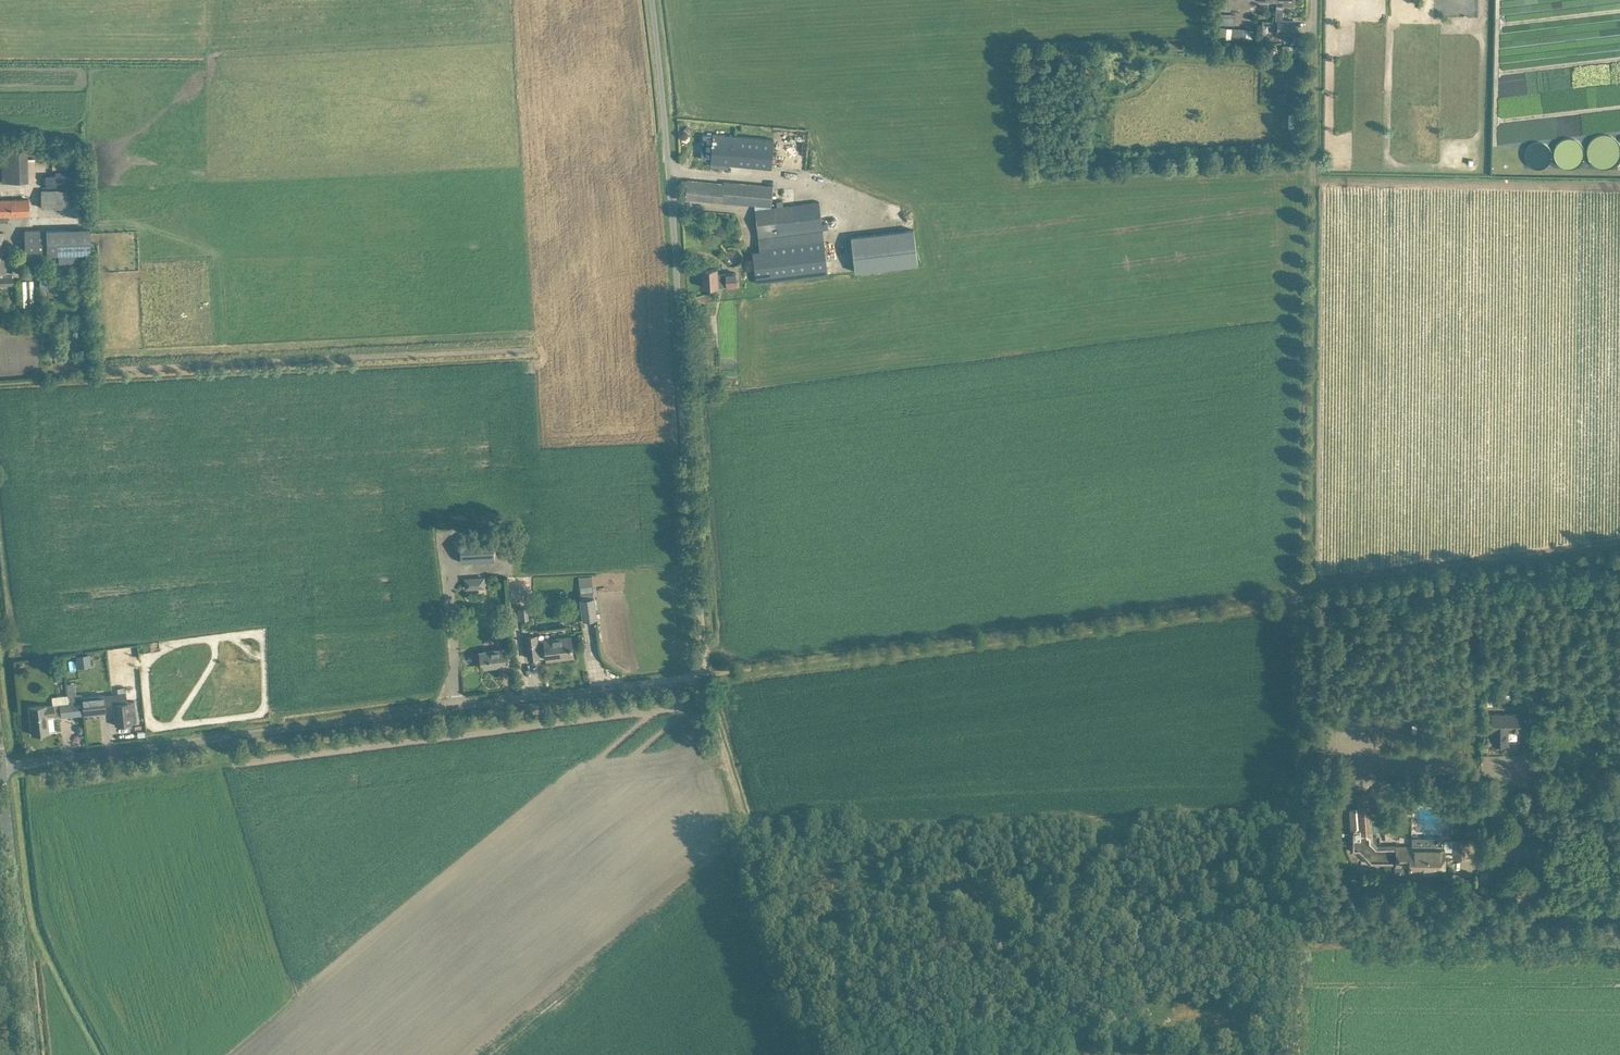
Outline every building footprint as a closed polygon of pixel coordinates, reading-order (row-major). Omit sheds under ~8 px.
[(1220,10),(1231,10),(1231,0),(1220,0),(1220,10)] [(1276,19),(1277,19),(1277,33),(1294,33),(1295,20),(1282,20),(1283,8),(1276,7),(1276,19)] [(1234,24),(1235,13),(1220,13),(1220,24),(1234,24)] [(1204,27),(1213,27),(1213,18),(1204,18),(1204,27)] [(1232,27),(1232,28),(1220,27),(1219,38),(1231,39),(1252,41),(1253,29),(1232,27)] [(774,139),(714,133),(711,161),(771,167),(774,139)] [(773,187),(724,181),(724,183),(687,180),(686,198),(696,199),(755,206),(760,251),(753,252),(757,283),(768,282),(829,275),(824,233),(823,233),(823,229),(829,229),(828,221),(822,222),(820,202),(784,206),(783,200),(777,201),(778,207),(772,207),(773,187)] [(67,208),(68,189),(41,189),(41,208),(67,208)] [(8,221),(8,215),(29,214),(28,198),(0,199),(0,221),(8,221)] [(907,210),(908,205),(896,201),(894,206),(907,210)] [(90,228),(24,230),(24,254),(59,253),(59,262),(79,262),(79,253),(90,252),(90,228)] [(856,271),(918,264),(914,230),(852,237),(856,271)] [(0,232),(0,284),(13,284),(12,272),(6,272),(5,258),(1,258),(0,232)] [(717,268),(703,269),(704,287),(737,285),(736,272),(717,273),(717,268)] [(47,289),(47,278),(39,278),(39,289),(47,289)] [(494,537),(461,539),(462,561),(495,559),(494,537)] [(492,583),(491,572),(473,573),(474,583),(492,583)] [(592,575),(579,576),(580,586),(581,594),(582,597),(595,596),(594,592),(593,584),(592,575)] [(532,603),(529,578),(509,580),(513,606),(532,603)] [(597,618),(595,596),(582,597),(580,597),(583,619),(597,618)] [(573,653),(572,643),(571,635),(538,639),(538,635),(527,637),(529,658),(539,657),(538,647),(545,646),(547,659),(558,657),(558,655),(573,653)] [(480,651),(482,667),(509,664),(507,648),(480,651)] [(89,654),(75,656),(77,668),(91,666),(89,654)] [(1487,685),(1487,699),(1500,698),(1500,692),(1505,691),(1505,685),(1487,685)] [(30,719),(31,719),(32,733),(50,731),(48,715),(54,714),(54,717),(107,711),(105,694),(81,697),(81,693),(52,696),(52,704),(47,705),(28,706),(30,719)] [(137,722),(134,700),(112,703),(115,724),(137,722)] [(1518,713),(1493,713),(1493,744),(1504,743),(1504,730),(1522,731),(1522,725),(1540,725),(1540,707),(1518,707),(1518,713)] [(1434,799),(1434,789),(1417,789),(1417,798),(1434,799)] [(1412,836),(1412,840),(1412,848),(1373,847),(1370,794),(1348,795),(1351,851),(1366,851),(1372,857),(1376,857),(1376,861),(1384,861),(1384,857),(1397,857),(1397,863),(1395,866),(1395,870),(1397,873),(1401,875),(1405,875),(1408,873),(1410,870),(1424,870),(1424,868),(1443,868),(1443,870),(1443,859),(1444,851),(1454,851),(1454,856),(1469,856),(1469,845),(1469,840),(1454,840),(1444,840),(1444,837),(1412,836)]
